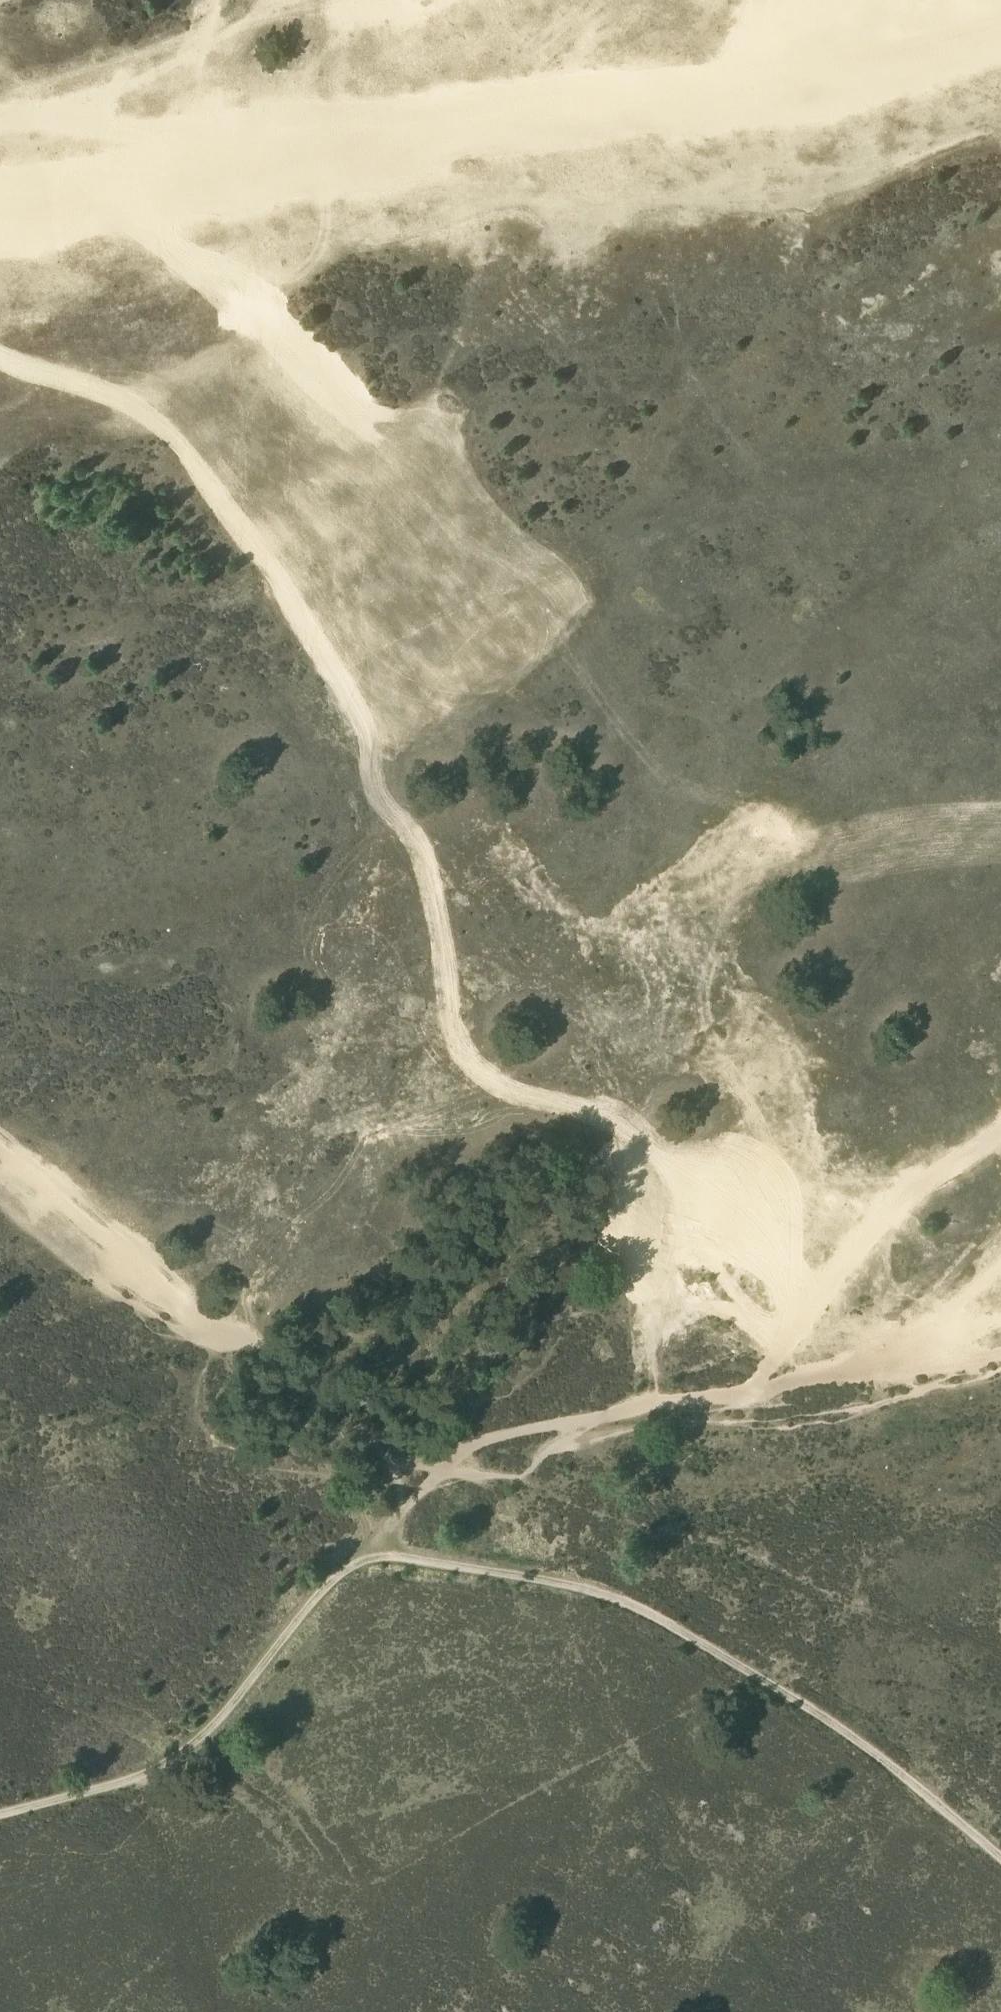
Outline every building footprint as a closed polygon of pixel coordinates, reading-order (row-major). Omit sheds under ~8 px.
[(363,1543),(351,1555),(358,1562),(370,1550),(363,1543)]
